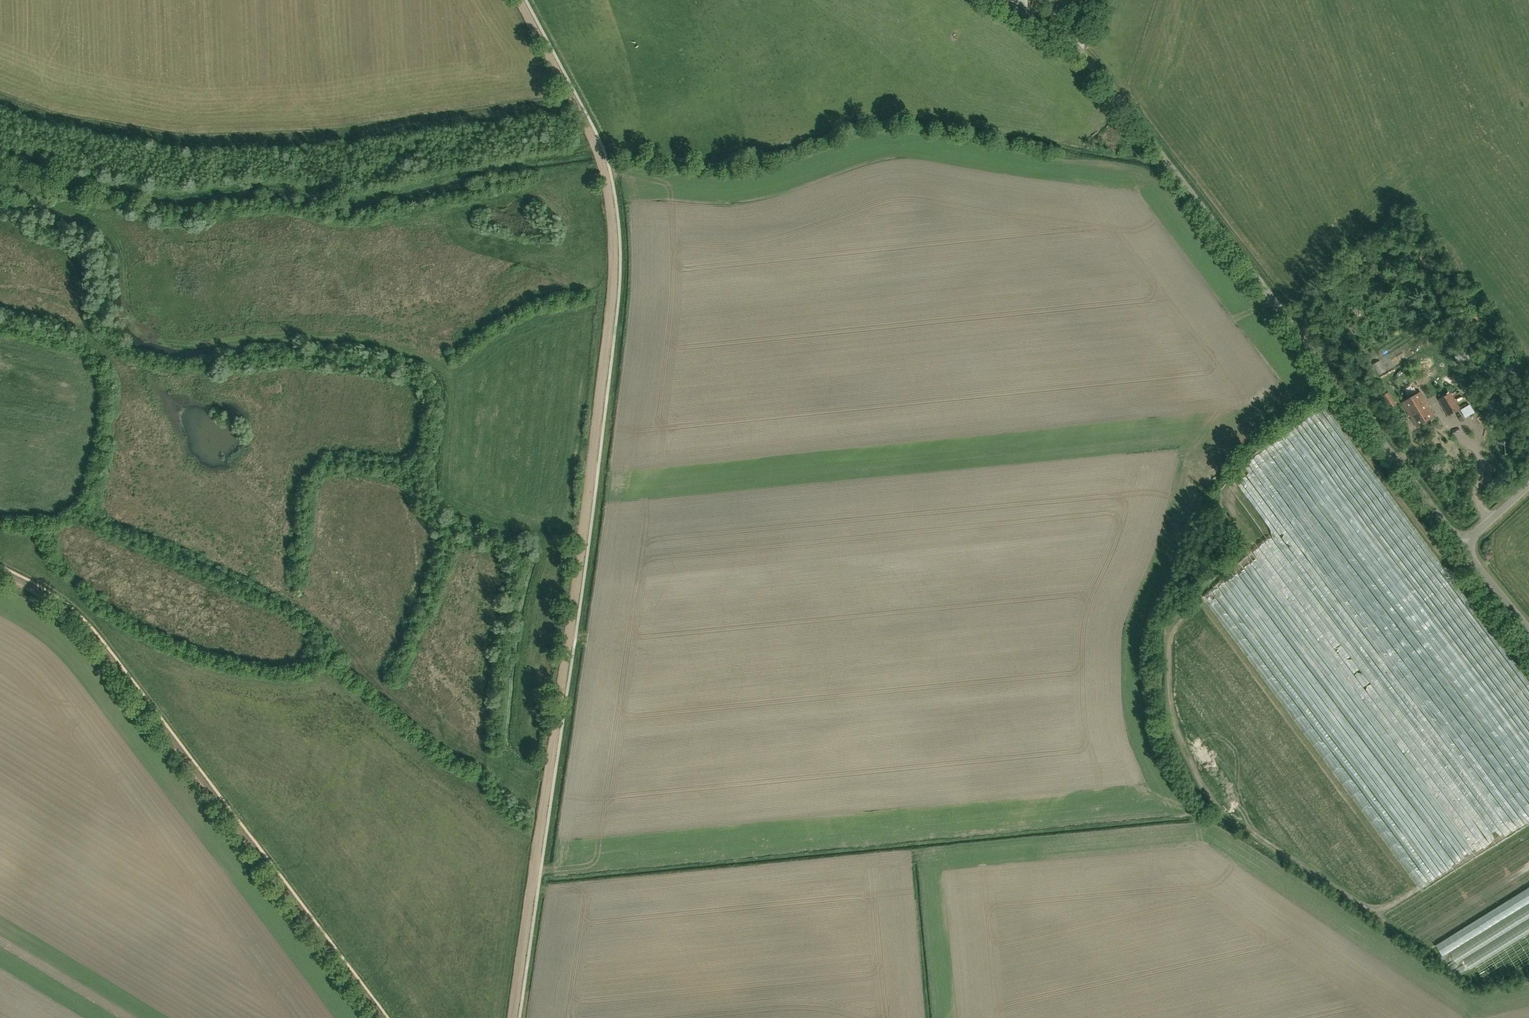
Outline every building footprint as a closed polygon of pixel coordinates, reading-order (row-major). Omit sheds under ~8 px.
[(1054,8),(1061,0),(1045,0),(1054,8)] [(1416,427),(1435,416),(1420,392),(1402,403),(1416,427)] [(1448,416),(1461,409),(1451,392),(1439,399),(1448,416)]
